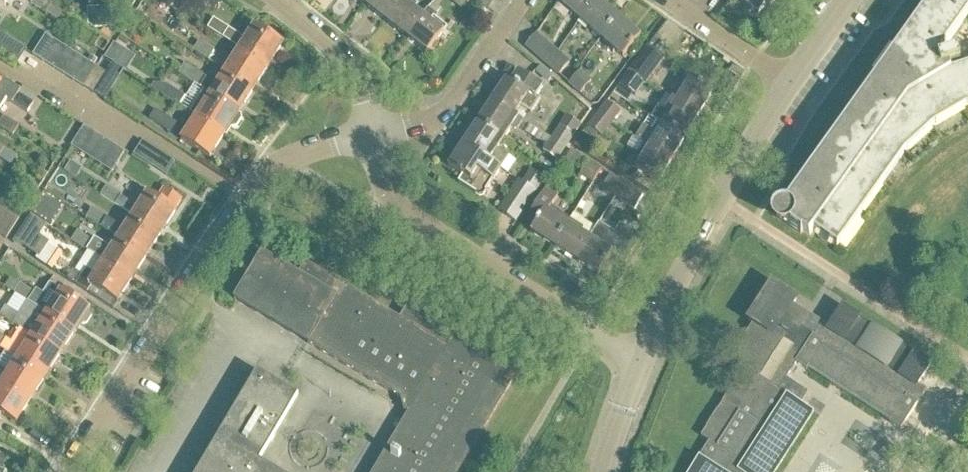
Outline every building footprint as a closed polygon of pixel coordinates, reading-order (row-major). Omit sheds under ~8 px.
[(47,14),(53,5),(45,0),(34,0),(31,5),(47,14)] [(386,23),(403,0),(370,0),(365,7),(386,23)] [(406,39),(423,18),(422,17),(414,11),(417,7),(408,0),(403,0),(386,23),(406,39)] [(580,21),(598,1),(596,0),(560,0),(558,2),(571,14),(564,22),(573,29),(580,21)] [(759,17),(759,16),(766,6),(770,9),(777,0),(736,0),(759,17)] [(785,206),(781,206),(776,208),(773,211),(771,215),(771,220),(772,224),(776,228),(780,230),(785,230),(790,228),(801,236),(802,234),(808,239),(813,232),(837,249),(904,155),(933,129),(966,110),(967,109),(967,68),(951,76),(949,71),(959,67),(956,58),(945,61),(942,53),(967,17),(967,0),(932,0),(785,206)] [(580,21),(601,40),(619,20),(598,1),(580,21)] [(423,18),(406,39),(428,55),(447,30),(435,21),(437,18),(428,10),(422,17),(423,18)] [(111,30),(110,16),(88,16),(88,27),(94,31),(111,30)] [(208,30),(223,39),(229,30),(214,20),(208,30)] [(619,20),(601,40),(623,59),(641,39),(619,20)] [(255,27),(240,50),(269,69),(284,46),(255,27)] [(0,36),(0,55),(1,56),(9,42),(4,39),(5,38),(1,35),(0,36)] [(33,57),(44,63),(56,43),(46,36),(33,57)] [(526,48),(543,62),(553,50),(536,36),(526,48)] [(44,63),(54,70),(67,49),(56,43),(44,63)] [(194,52),(209,62),(215,53),(199,43),(194,52)] [(648,48),(630,74),(642,83),(642,84),(645,86),(664,60),(648,48)] [(54,70),(64,76),(77,56),(67,49),(54,70)] [(105,60),(116,67),(123,56),(112,49),(105,60)] [(240,50),(225,73),(254,92),(269,69),(240,50)] [(553,50),(543,62),(559,77),(570,64),(553,50)] [(64,76),(74,82),(87,62),(77,56),(64,76)] [(74,82),(84,89),(97,68),(87,62),(74,82)] [(179,75),(201,89),(207,80),(185,66),(179,75)] [(97,68),(84,89),(94,95),(107,75),(97,68)] [(507,80),(492,102),(514,117),(520,108),(532,115),(540,102),(537,99),(544,88),(518,72),(511,83),(507,80)] [(225,73),(211,96),(240,114),(254,92),(225,73)] [(569,85),(581,95),(591,83),(580,73),(569,85)] [(642,83),(630,74),(620,86),(633,96),(642,84),(642,83)] [(682,94),(677,103),(700,117),(713,94),(686,78),(678,92),(682,94)] [(7,101),(28,114),(34,105),(19,96),(22,92),(3,80),(1,83),(0,83),(0,112),(7,101)] [(154,85),(152,89),(164,98),(170,89),(167,86),(154,85)] [(164,98),(180,108),(185,98),(170,89),(164,98)] [(190,115),(196,118),(225,137),(230,129),(232,130),(237,129),(242,122),(241,117),(239,116),(240,114),(211,96),(205,92),(190,115)] [(652,119),(659,123),(686,139),(700,117),(677,103),(673,101),(665,113),(658,109),(652,119)] [(522,121),(492,102),(477,124),(504,141),(512,129),(515,131),(522,121)] [(607,104),(598,116),(611,125),(620,113),(607,104)] [(150,121),(172,135),(178,125),(156,111),(150,121)] [(611,125),(598,116),(589,128),(602,138),(611,125)] [(4,118),(0,125),(0,129),(13,137),(19,128),(4,118)] [(225,137),(196,118),(181,142),(210,160),(225,137)] [(567,118),(552,141),(565,150),(574,137),(581,127),(567,118)] [(635,140),(650,149),(673,162),(686,139),(659,123),(653,133),(643,127),(635,140)] [(477,124),(463,146),(501,171),(509,159),(497,151),(504,141),(477,124)] [(72,148),(81,154),(95,134),(85,128),(72,148)] [(81,154),(92,161),(105,140),(95,134),(81,154)] [(92,161),(102,167),(115,147),(105,140),(92,161)] [(565,150),(552,141),(544,153),(557,162),(565,150)] [(501,171),(463,146),(448,168),(463,177),(458,184),(479,198),(484,197),(501,171)] [(115,147),(102,167),(112,174),(125,154),(115,147)] [(673,162),(650,149),(644,157),(640,155),(632,169),(659,185),(673,162)] [(580,176),(593,184),(602,171),(589,163),(580,176)] [(75,179),(81,171),(71,164),(65,173),(75,179)] [(532,172),(523,185),(536,194),(545,180),(532,172)] [(602,190),(615,198),(624,185),(611,177),(602,190)] [(30,182),(24,190),(30,194),(36,185),(30,182)] [(536,194),(523,185),(519,182),(499,213),(516,224),(536,194)] [(624,185),(615,198),(635,211),(643,197),(624,185)] [(101,197),(116,206),(122,197),(107,187),(101,197)] [(148,194),(133,217),(162,236),(177,213),(175,211),(181,201),(164,190),(158,201),(148,194)] [(531,234),(553,248),(570,222),(551,210),(558,198),(546,191),(527,221),(535,227),(531,234)] [(10,215),(0,208),(0,230),(10,215)] [(87,219),(118,240),(148,258),(162,236),(133,217),(124,231),(92,210),(87,219)] [(647,214),(641,224),(648,228),(654,218),(647,214)] [(7,241),(20,221),(10,215),(0,230),(0,237),(7,241)] [(575,262),(590,240),(596,230),(573,216),(570,222),(553,248),(575,262)] [(40,238),(47,227),(31,217),(13,245),(22,250),(22,249),(39,260),(50,244),(40,238)] [(72,242),(73,243),(87,252),(93,243),(78,233),(72,242)] [(103,264),(104,264),(105,263),(133,281),(148,258),(118,240),(103,264)] [(590,240),(575,262),(598,277),(615,250),(601,241),(598,245),(590,240)] [(472,448),(474,449),(475,448),(473,447),(488,421),(490,422),(490,421),(488,420),(503,395),(505,396),(506,395),(504,394),(519,368),(521,369),(458,331),(412,299),(400,321),(307,266),(306,265),(298,278),(262,257),(263,256),(262,255),(234,302),(236,303),(237,301),(254,312),(253,313),(254,314),(255,312),(272,323),(271,324),(272,324),(273,323),(290,333),(289,335),(290,335),(291,334),(309,344),(308,346),(309,346),(310,346),(400,400),(401,400),(405,414),(411,412),(412,413),(397,438),(395,437),(395,438),(397,439),(382,465),(380,463),(379,464),(381,465),(377,471),(458,471),(472,448)] [(105,263),(104,264),(95,278),(85,271),(75,287),(87,295),(92,288),(107,298),(115,303),(118,305),(133,281),(105,263)] [(11,281),(6,288),(15,294),(20,287),(11,281)] [(90,312),(90,311),(51,285),(44,296),(37,291),(35,295),(21,285),(20,287),(15,294),(15,295),(29,304),(76,334),(81,325),(83,326),(87,325),(92,317),(91,313),(90,312)] [(901,432),(926,392),(918,386),(931,366),(842,309),(829,329),(821,324),(821,325),(793,307),(796,302),(772,286),(748,322),(753,325),(731,361),(740,367),(734,376),(739,379),(701,438),(709,443),(700,459),(699,459),(691,471),(777,471),(814,414),(801,406),(808,394),(786,380),(796,365),(807,372),(808,369),(891,422),(889,424),(901,432)] [(92,288),(87,295),(110,310),(115,303),(107,298),(92,288)] [(0,318),(32,338),(61,357),(76,334),(29,304),(20,317),(6,308),(0,318)] [(32,338),(17,361),(46,380),(61,357),(32,338)] [(32,402),(46,380),(17,361),(8,375),(0,369),(0,382),(32,402)] [(260,463),(299,397),(257,374),(199,471),(275,471),(260,463)] [(0,382),(0,415),(17,426),(32,402),(0,382)] [(889,464),(898,456),(889,447),(881,456),(889,464)]
